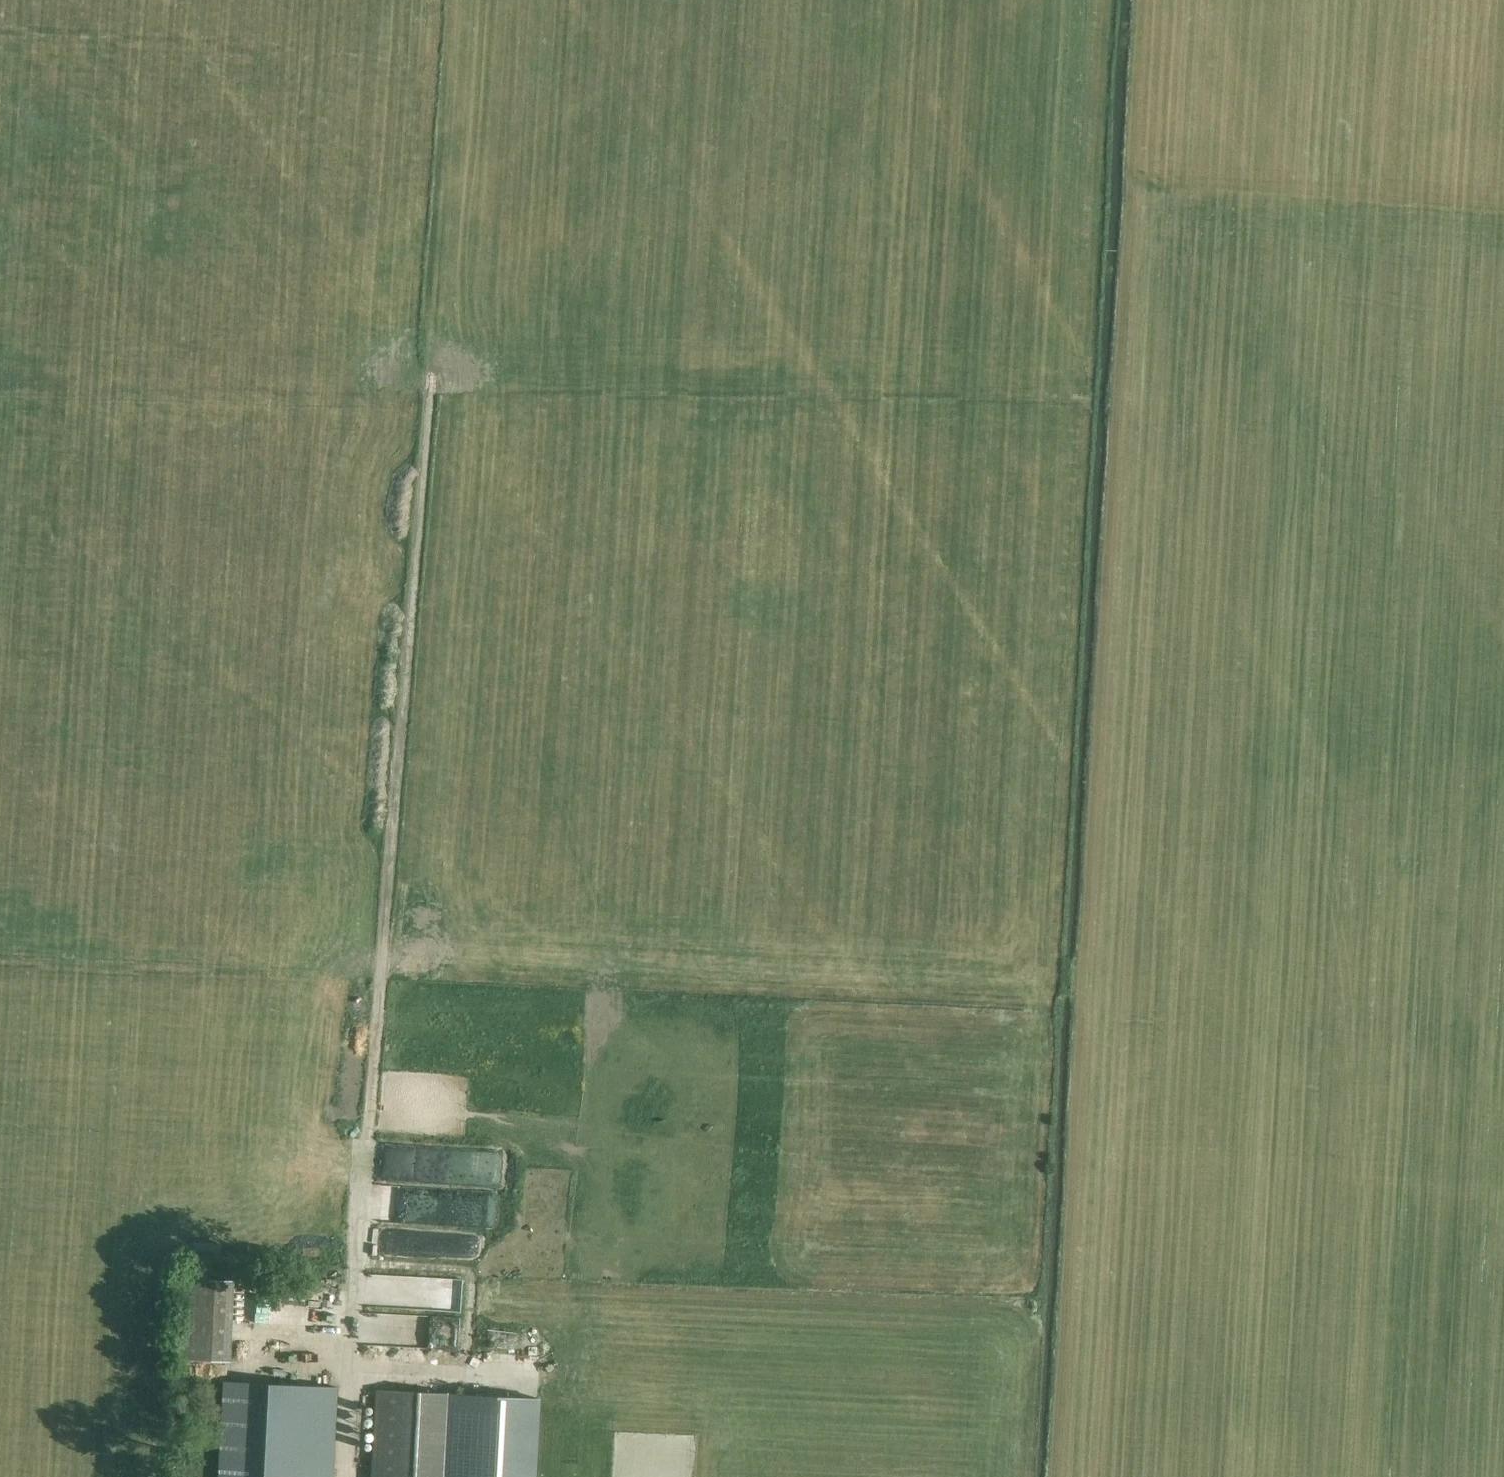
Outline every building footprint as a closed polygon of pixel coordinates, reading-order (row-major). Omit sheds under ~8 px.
[(386,1221),(494,1226),(498,1150),(465,1148),(463,1192),(421,1190),(420,1212),(411,1212),(412,1188),(398,1188),(398,1206),(387,1205),(386,1221)] [(447,1234),(446,1256),(478,1257),(478,1235),(447,1234)] [(368,1309),(461,1312),(463,1278),(370,1274),(368,1309)] [(182,1360),(231,1363),(235,1281),(186,1278),(182,1360)] [(337,1389),(227,1383),(222,1476),(333,1476),(337,1389)] [(461,1394),(378,1390),(373,1476),(532,1476),(536,1398),(461,1394)]
